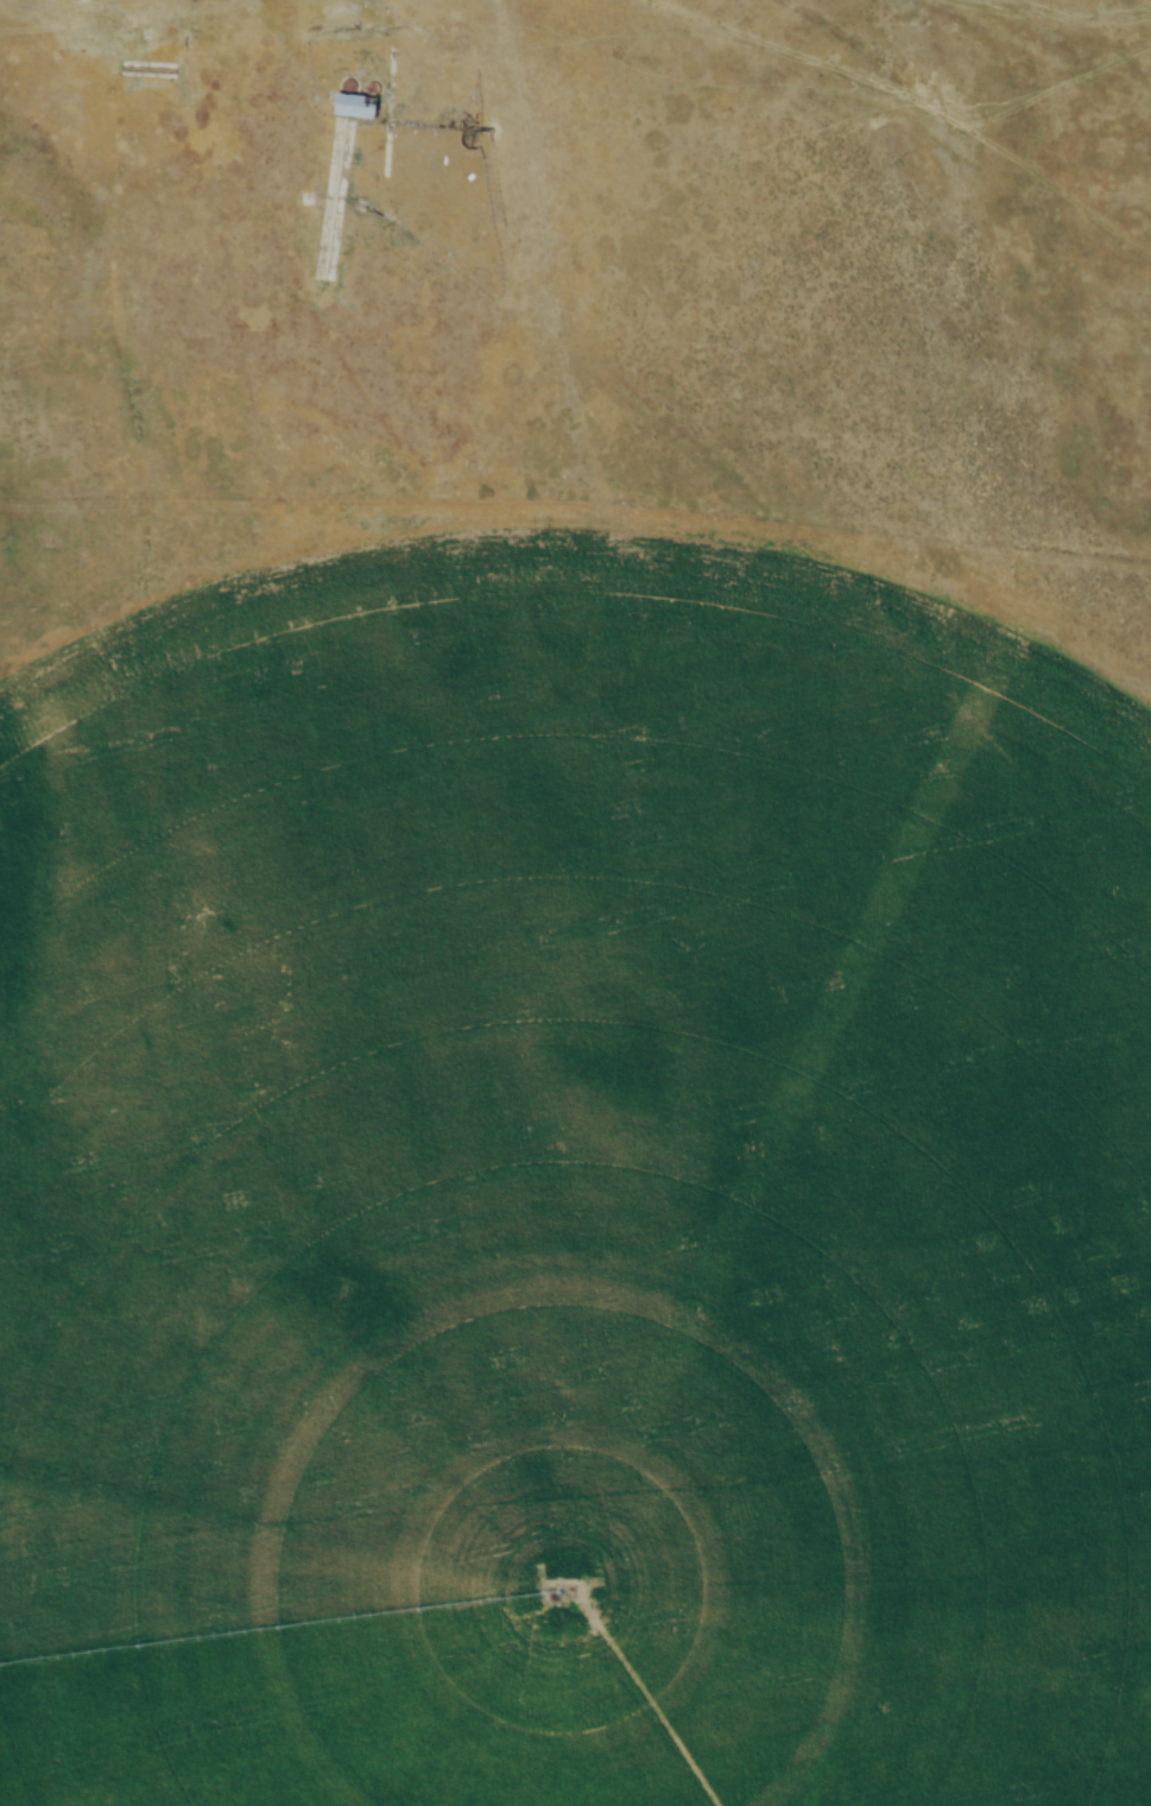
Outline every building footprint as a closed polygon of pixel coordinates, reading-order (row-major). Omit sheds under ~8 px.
[(339,91),(337,114),(381,116),(382,94),(339,91)]
